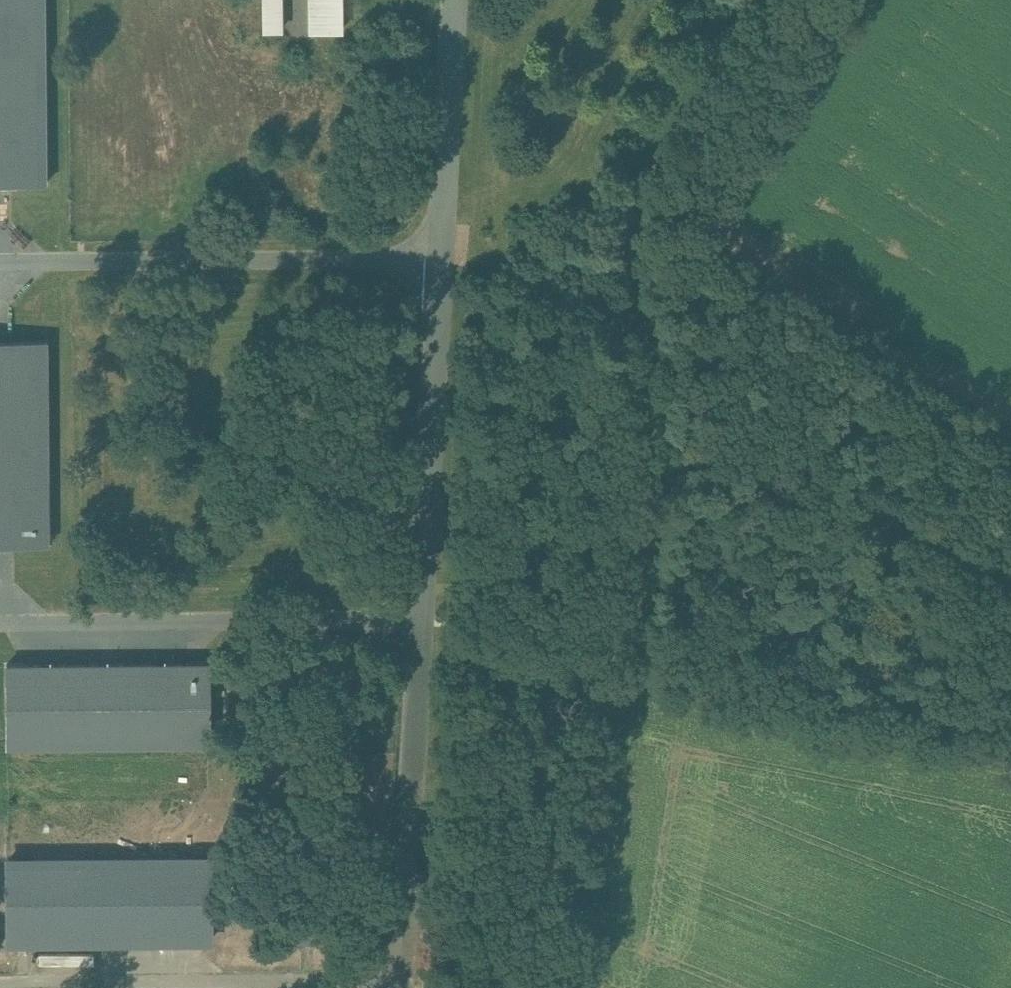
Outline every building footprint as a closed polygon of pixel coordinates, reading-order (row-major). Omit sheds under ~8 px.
[(44,176),(42,0),(0,0),(0,176),(44,176)] [(287,0),(267,0),(268,27),(287,27),(287,0)] [(339,0),(311,0),(311,28),(339,28),(339,0)] [(0,341),(0,540),(49,540),(48,340),(0,341)] [(210,751),(209,666),(9,667),(9,752),(210,751)] [(215,945),(215,860),(14,860),(14,945),(215,945)]
